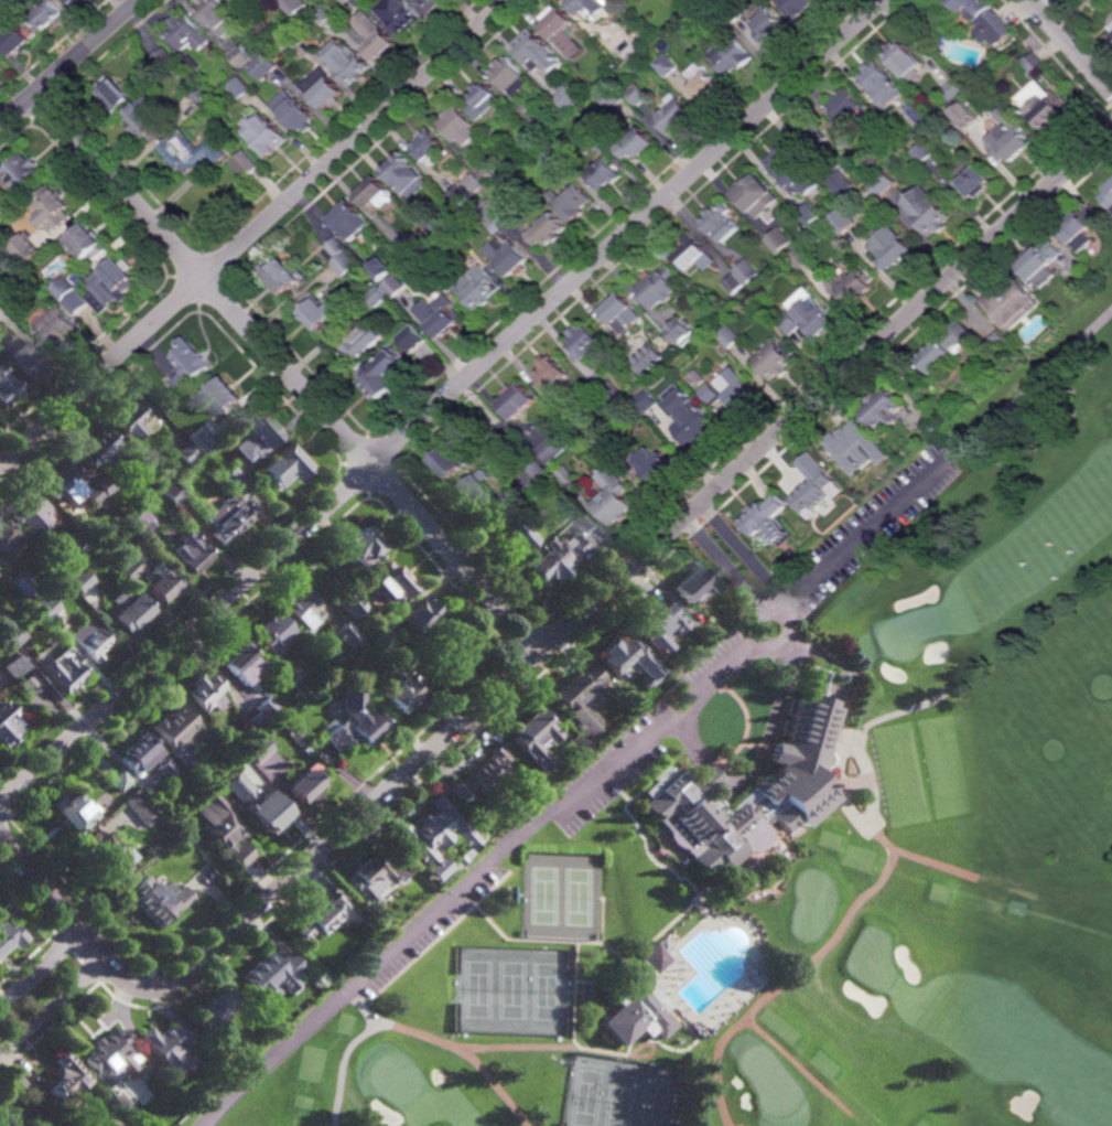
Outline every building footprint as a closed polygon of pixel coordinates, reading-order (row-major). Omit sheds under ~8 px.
[(44,3),(41,0),(53,0),(64,13),(45,31),(42,26),(41,28),(35,23),(37,21),(33,15),(40,10),(39,9),(44,3)] [(203,3),(199,0),(224,0),(231,9),(227,13),(234,21),(224,30),(218,23),(213,28),(196,8),(203,3)] [(305,0),(282,0),(280,1),(295,19),(310,6),(305,0)] [(377,8),(386,0),(408,0),(424,19),(404,36),(391,22),(391,23),(377,8)] [(431,12),(420,0),(444,0),(431,12)] [(568,1),(569,0),(603,0),(605,2),(597,10),(594,6),(582,15),(568,1)] [(697,7),(704,0),(711,0),(717,8),(706,18),(697,7)] [(721,9),(731,0),(733,0),(746,14),(734,24),(721,9)] [(799,18),(783,0),(813,0),(805,8),(808,11),(799,18)] [(961,13),(950,0),(988,0),(994,7),(993,8),(996,12),(997,11),(1015,31),(1001,44),(1000,42),(995,45),(990,39),(992,36),(978,21),(976,22),(975,20),(973,21),(964,11),(967,10),(965,9),(961,13)] [(313,13),(323,4),(335,17),(325,25),(313,13)] [(571,40),(575,45),(568,52),(555,39),(554,40),(541,25),(544,21),(541,17),(554,4),(559,10),(562,6),(575,21),(566,29),(573,37),(571,40)] [(768,10),(770,7),(787,25),(782,30),(785,32),(778,39),(776,36),(770,41),(769,39),(765,43),(755,33),(760,29),(754,22),(763,13),(759,10),(764,6),(768,10)] [(381,30),(384,29),(390,36),(390,35),(392,37),(391,37),(397,43),(391,47),(396,53),(388,61),(382,55),(376,62),(349,31),(357,23),(353,19),(364,9),(381,30)] [(214,42),(203,51),(195,42),(186,51),(170,32),(175,26),(171,22),(174,20),(173,18),(175,15),(177,18),(181,15),(184,19),(190,14),(214,42)] [(261,40),(250,28),(263,14),(276,28),(261,40)] [(29,29),(32,25),(40,34),(35,39),(37,40),(29,46),(31,50),(26,54),(24,51),(18,56),(4,42),(6,41),(2,37),(11,29),(14,32),(24,24),(29,29)] [(535,31),(536,30),(550,45),(529,64),(514,47),(516,46),(512,43),(531,26),(535,31)] [(296,50),(285,36),(295,28),(306,40),(296,50)] [(755,57),(741,69),(738,67),(727,76),(708,54),(719,44),(723,50),(736,36),(755,57)] [(350,47),(353,45),(371,66),(364,74),(367,77),(360,83),(358,79),(350,86),(332,65),(334,63),(325,53),(342,37),(350,47)] [(925,64),(918,71),(921,73),(911,82),(908,77),(907,78),(884,55),(889,50),(888,47),(894,42),(896,44),(902,40),(925,64)] [(1021,54),(1016,50),(1022,45),(1025,49),(1021,54)] [(160,73),(150,62),(166,46),(176,57),(160,73)] [(244,69),(231,55),(244,46),(255,60),(244,69)] [(264,83),(250,68),(267,51),(282,65),(264,83)] [(668,78),(656,64),(668,53),(680,67),(668,78)] [(1034,74),(1024,62),(1035,53),(1045,64),(1034,74)] [(194,75),(184,63),(194,55),(204,66),(194,75)] [(504,86),(501,86),(499,84),(499,81),(490,72),(496,66),(494,64),(500,58),(503,61),(508,56),(526,76),(523,78),(529,83),(516,95),(510,90),(508,92),(504,86)] [(574,68),(570,64),(574,60),(579,64),(574,68)] [(898,84),(897,85),(906,95),(889,109),(861,76),(866,71),(864,68),(870,64),(872,66),(877,61),(898,84)] [(711,98),(709,96),(702,103),(689,88),(695,81),(689,73),(701,63),(722,85),(715,90),(716,93),(711,98)] [(330,78),(333,76),(346,92),(339,97),(344,101),(336,109),(332,105),(326,110),(312,95),(315,92),(314,90),(316,89),(317,90),(320,88),(314,83),(324,73),(330,78)] [(115,81),(117,78),(126,88),(139,76),(149,87),(120,114),(101,92),(102,89),(99,85),(110,75),(115,81)] [(242,100),(230,87),(242,76),(255,89),(242,100)] [(953,103),(943,90),(954,79),(965,92),(953,103)] [(501,100),(478,121),(466,107),(474,100),(469,96),(475,92),(473,88),(478,84),(481,86),(485,82),(501,100)] [(612,111),(600,96),(615,84),(627,98),(612,111)] [(638,106),(627,95),(638,84),(649,96),(638,106)] [(204,108),(194,96),(204,87),(214,98),(204,108)] [(843,130),(833,119),(838,115),(829,105),(848,88),(863,106),(846,121),(850,125),(843,130)] [(299,101),(301,99),(319,118),(312,124),(316,128),(310,133),(305,129),(300,133),(273,104),(289,89),(299,101)] [(1057,95),(1060,92),(1073,106),(1059,119),(1062,122),(1056,130),(1051,126),(1044,132),(1029,117),(1032,115),(1026,108),(1040,95),(1044,98),(1051,90),(1057,95)] [(569,114),(558,103),(568,93),(580,104),(569,114)] [(685,127),(683,125),(670,136),(655,118),(658,116),(656,112),(661,107),(661,106),(669,99),(668,99),(676,93),(694,114),(688,120),(690,122),(685,127)] [(164,125),(163,126),(168,130),(154,141),(151,137),(150,138),(144,131),(141,135),(130,122),(133,120),(129,115),(143,101),(145,104),(164,125)] [(1014,162),(1008,157),(1004,161),(989,144),(991,143),(987,140),(1004,124),(996,115),(1006,105),(1027,127),(1022,132),(1034,144),(1014,162)] [(475,125),(473,127),(479,135),(466,147),(458,140),(455,143),(438,124),(444,117),(442,116),(450,109),(451,111),(457,106),(475,125)] [(967,133),(951,117),(964,106),(979,122),(967,133)] [(540,137),(529,125),(541,114),(552,126),(540,137)] [(272,122),(276,120),(292,140),(281,150),(272,159),(247,130),(266,115),(272,122)] [(822,143),(818,138),(809,147),(797,132),(813,118),(830,137),(822,143)] [(641,159),(637,154),(630,160),(620,149),(644,127),(659,143),(641,159)] [(203,149),(216,138),(231,156),(222,165),(214,156),(192,175),(185,168),(182,171),(174,162),(173,163),(169,158),(170,158),(162,148),(184,128),(203,149)] [(432,167),(428,162),(425,163),(410,146),(430,128),(446,146),(438,153),(442,158),(432,167)] [(529,140),(525,135),(529,131),(533,136),(529,140)] [(604,152),(593,141),(601,133),(612,146),(604,152)] [(560,175),(537,151),(549,140),(572,164),(560,175)] [(924,164),(913,152),(924,142),(935,154),(924,164)] [(797,196),(766,162),(785,144),(811,174),(799,185),(803,190),(797,196)] [(248,181),(233,164),(249,150),(263,167),(248,181)] [(417,167),(415,168),(430,183),(412,200),(407,194),(406,195),(381,171),(390,162),(395,158),(396,158),(402,152),(417,167)] [(30,161),(34,157),(41,164),(37,168),(43,175),(37,180),(41,185),(26,197),(24,195),(21,197),(17,193),(20,190),(6,172),(8,170),(8,169),(24,154),(30,161)] [(611,162),(613,160),(619,168),(617,170),(624,176),(615,184),(613,181),(602,192),(586,174),(606,157),(611,162)] [(994,181),(991,184),(993,187),(981,200),(978,196),(973,200),(959,183),(961,182),(957,176),(970,165),(974,170),(980,165),(994,181)] [(488,186),(478,175),(488,167),(498,176),(488,186)] [(460,210),(447,197),(458,186),(453,180),(465,168),(483,186),(460,210)] [(882,199),(870,185),(887,170),(899,183),(882,199)] [(756,218),(733,193),(743,184),(743,183),(755,172),(775,193),(766,201),(770,205),(756,218)] [(384,207),(377,201),(368,210),(355,195),(376,175),(395,196),(384,207)] [(1102,189),(1111,179),(1111,212),(1099,197),(1105,192),(1102,189)] [(573,224),(548,197),(555,190),(562,197),(573,187),(574,189),(580,183),(595,200),(583,211),(585,212),(573,224)] [(845,200),(836,190),(843,184),(852,193),(845,200)] [(60,194),(64,190),(68,195),(64,199),(71,206),(66,211),(73,217),(53,235),(46,228),(46,229),(36,218),(45,211),(36,201),(53,185),(60,194)] [(953,217),(946,225),(949,228),(942,235),(939,230),(932,237),(903,205),(910,197),(910,196),(914,193),(915,194),(924,185),(953,217)] [(496,234),(474,211),(486,200),(508,223),(496,234)] [(364,214),(350,225),(355,230),(348,236),(346,233),(345,234),(332,219),(338,213),(337,211),(343,205),(345,207),(352,201),(364,214)] [(732,211),(728,213),(736,222),(735,223),(741,229),(722,245),(714,236),(713,237),(700,222),(706,216),(704,214),(710,210),(712,211),(719,205),(721,206),(725,202),(732,211)] [(811,228),(799,214),(812,202),(825,216),(811,228)] [(1101,216),(1094,222),(1095,224),(1086,233),(1093,242),(1090,244),(1090,248),(1088,250),(1084,249),(1079,254),(1071,245),(1070,246),(1056,229),(1065,222),(1064,221),(1069,215),(1070,217),(1077,211),(1080,214),(1091,205),(1101,216)] [(844,236),(830,221),(844,207),(859,223),(844,236)] [(9,218),(0,225),(0,209),(9,218)] [(558,244),(554,242),(548,247),(544,244),(539,248),(529,236),(554,212),(569,228),(563,234),(565,236),(558,244)] [(762,237),(751,224),(758,217),(769,229),(762,237)] [(94,230),(96,228),(101,235),(99,237),(110,250),(97,261),(93,257),(87,262),(76,249),(72,253),(65,245),(69,242),(68,240),(87,224),(94,230)] [(896,269),(894,267),(888,272),(878,261),(882,259),(870,247),(894,225),(917,251),(896,269)] [(779,256),(795,242),(782,227),(766,241),(779,256)] [(29,266),(12,246),(30,230),(35,237),(32,239),(43,253),(29,266)] [(717,261),(706,272),(698,262),(685,275),(671,259),(685,245),(682,242),(691,233),(717,261)] [(408,259),(395,245),(406,235),(419,248),(408,259)] [(338,259),(338,258),(333,262),(324,253),(328,248),(327,247),(338,237),(349,249),(338,259)] [(507,246),(512,242),(515,244),(517,242),(519,245),(517,247),(530,260),(525,265),(529,270),(521,277),(517,272),(510,279),(496,265),(497,264),(485,249),(498,237),(507,246)] [(839,248),(835,244),(841,238),(845,243),(839,248)] [(1062,254),(1048,267),(1055,275),(1039,289),(1032,281),(1030,282),(1016,266),(1023,259),(1019,256),(1027,248),(1032,253),(1037,247),(1041,251),(1051,242),(1062,254)] [(802,272),(789,259),(802,247),(814,260),(802,272)] [(345,277),(334,264),(348,251),(359,264),(345,277)] [(14,278),(3,265),(15,255),(28,268),(14,278)] [(123,265),(129,259),(137,268),(131,274),(137,279),(115,299),(118,301),(111,307),(90,285),(118,258),(123,265)] [(279,265),(285,259),(298,274),(302,269),(309,276),(304,279),(305,281),(287,298),(268,277),(268,276),(261,268),(273,258),(279,265)] [(380,282),(368,269),(380,258),(392,271),(380,282)] [(748,287),(735,271),(748,259),(762,275),(748,287)] [(487,307),(485,304),(477,311),(456,288),(482,264),(504,288),(490,299),(493,301),(487,307)] [(679,276),(673,281),(680,289),(674,294),(677,297),(669,304),(667,302),(657,310),(637,289),(648,279),(646,277),(651,272),(656,277),(663,269),(667,271),(671,267),(679,276)] [(877,279),(872,285),(875,289),(853,309),(843,299),(840,302),(835,297),(835,298),(830,292),(831,291),(827,287),(829,286),(827,282),(836,274),(842,280),(849,274),(853,279),(861,271),(863,274),(867,268),(877,279)] [(396,299),(384,286),(396,274),(408,287),(396,299)] [(734,297),(724,285),(735,274),(746,286),(734,297)] [(453,286),(449,280),(453,276),(458,281),(453,286)] [(63,302),(52,289),(66,277),(77,290),(63,302)] [(1039,305),(1008,333),(981,302),(1002,283),(1005,287),(1015,278),(1039,305)] [(376,311),(374,310),(365,300),(380,286),(391,298),(376,311)] [(838,322),(831,329),(833,330),(825,336),(824,335),(817,342),(803,326),(792,336),(778,322),(789,312),(791,314),(793,313),(787,305),(807,288),(838,322)] [(328,309),(337,301),(343,301),(346,304),(346,310),(334,321),(337,324),(326,334),(323,330),(320,333),(314,326),(313,326),(302,313),(304,311),(299,304),(314,291),(328,309)] [(615,328),(602,312),(609,304),(607,302),(614,297),(615,299),(623,292),(636,308),(635,309),(644,319),(630,331),(622,321),(615,328)] [(449,310),(453,314),(457,311),(464,318),(460,322),(461,323),(454,329),(455,330),(450,335),(449,334),(440,342),(427,328),(428,326),(414,311),(428,299),(434,305),(446,294),(455,304),(449,310)] [(57,357),(42,339),(43,337),(35,329),(61,305),(82,330),(74,337),(76,341),(57,357)] [(695,333),(680,346),(668,333),(669,331),(668,330),(680,319),(681,321),(683,320),(695,333)] [(371,332),(376,329),(385,339),(364,357),(361,355),(349,367),(342,360),(346,355),(344,352),(346,350),(339,343),(363,322),(371,332)] [(963,346),(964,348),(957,356),(958,358),(936,378),(918,360),(942,339),(946,343),(953,335),(951,333),(963,322),(975,335),(963,346)] [(414,355),(400,339),(414,325),(429,341),(414,355)] [(612,354),(598,366),(590,356),(584,362),(568,343),(573,337),(570,333),(577,326),(581,331),(587,325),(612,354)] [(730,351),(716,337),(730,325),(742,339),(730,351)] [(996,344),(990,337),(997,332),(1003,339),(996,344)] [(210,356),(208,358),(215,366),(185,394),(175,383),(186,373),(182,368),(177,364),(179,363),(174,358),(182,351),(177,345),(186,337),(203,355),(207,352),(210,356)] [(1,356),(0,355),(0,346),(4,342),(10,348),(22,339),(45,366),(40,371),(44,376),(35,384),(32,379),(25,385),(1,356)] [(649,378),(635,363),(651,347),(649,345),(654,341),(670,360),(649,378)] [(780,346),(786,342),(796,354),(791,358),(795,362),(787,368),(790,373),(782,379),(779,375),(773,382),(754,361),(776,341),(780,346)] [(571,376),(563,383),(568,389),(562,395),(557,389),(552,393),(536,375),(542,369),(541,367),(542,366),(539,362),(546,356),(549,361),(554,356),(571,376)] [(386,408),(381,403),(379,405),(360,384),(378,366),(377,364),(382,358),(391,369),(386,374),(399,387),(393,392),(398,397),(386,408)] [(758,394),(752,400),(754,404),(748,408),(746,406),(737,414),(724,397),(726,395),(715,384),(725,374),(727,375),(735,368),(758,394)] [(699,388),(690,376),(698,369),(708,380),(699,388)] [(17,392),(0,406),(0,375),(3,378),(17,392)] [(233,386),(236,384),(240,389),(238,390),(247,401),(227,418),(220,410),(218,411),(214,406),(210,409),(203,399),(205,397),(204,396),(226,377),(233,386)] [(614,407),(601,393),(613,382),(626,396),(614,407)] [(539,401),(527,412),(529,416),(523,420),(520,418),(515,423),(499,406),(507,398),(504,394),(511,386),(515,390),(522,384),(539,401)] [(709,406),(699,394),(710,384),(720,396),(709,406)] [(700,406),(702,405),(706,410),(704,411),(717,426),(709,433),(712,437),(703,444),(705,447),(694,455),(672,429),(683,420),(678,414),(681,412),(669,399),(683,387),(700,406)] [(907,408),(897,417),(902,421),(890,431),(886,425),(877,432),(860,412),(868,405),(868,404),(878,395),(879,395),(888,387),(907,408)] [(646,416),(659,403),(647,389),(633,402),(646,416)] [(128,443),(109,422),(136,398),(145,410),(139,417),(140,418),(133,425),(140,432),(128,443)] [(161,412),(156,407),(162,403),(166,408),(161,412)] [(566,426),(557,415),(566,405),(577,416),(566,426)] [(263,421),(268,418),(274,426),(271,429),(278,437),(253,459),(251,457),(244,463),(230,449),(242,438),(234,429),(246,418),(249,422),(258,414),(263,421)] [(876,462),(865,472),(864,470),(855,478),(824,443),(834,435),(848,449),(857,440),(848,430),(859,420),(893,459),(882,468),(876,462)] [(505,444),(495,433),(506,423),(516,435),(505,444)] [(575,432),(571,428),(575,423),(580,428),(575,432)] [(602,449),(591,437),(602,427),(613,440),(602,449)] [(108,464),(107,462),(102,465),(98,461),(88,470),(77,458),(83,453),(78,449),(100,429),(120,451),(114,457),(116,458),(108,464)] [(552,467),(539,451),(559,433),(572,448),(552,467)] [(197,453),(187,442),(196,435),(206,446),(197,453)] [(185,464),(176,453),(186,443),(196,454),(185,464)] [(293,452),(295,450),(301,457),(299,459),(307,469),(306,470),(310,473),(302,480),(301,478),(296,482),(291,475),(290,476),(287,473),(273,485),(266,478),(263,479),(258,473),(287,447),(293,452)] [(443,452),(447,449),(460,462),(465,457),(472,463),(465,469),(466,470),(450,484),(431,463),(432,461),(428,457),(439,448),(443,452)] [(658,458),(662,453),(677,469),(676,470),(677,471),(666,481),(663,478),(658,483),(652,476),(649,479),(635,463),(650,449),(658,458)] [(66,498),(60,490),(51,496),(43,486),(47,483),(42,478),(64,459),(77,474),(73,478),(79,486),(66,498)] [(537,463),(540,461),(549,472),(538,482),(528,471),(531,469),(528,464),(533,459),(537,463)] [(818,469),(824,462),(834,473),(827,481),(824,478),(810,492),(811,493),(802,502),(784,482),(791,475),(793,476),(811,460),(818,469)] [(566,485),(555,472),(565,464),(575,476),(566,485)] [(623,521),(620,517),(614,524),(593,502),(607,489),(597,478),(609,465),(630,487),(624,494),(635,505),(626,513),(628,515),(623,521)] [(230,490),(219,478),(233,467),(242,479),(230,490)] [(105,495),(93,482),(105,471),(117,484),(105,495)] [(485,472),(487,471),(489,474),(489,476),(490,478),(487,481),(497,493),(492,497),(498,505),(488,513),(478,501),(474,504),(464,491),(466,489),(462,484),(476,472),(478,475),(484,471),(485,472)] [(546,487),(541,482),(550,473),(555,479),(546,487)] [(172,505),(159,490),(170,480),(183,494),(172,505)] [(240,500),(231,490),(242,480),(251,490),(240,500)] [(93,504),(83,493),(93,483),(104,494),(93,504)] [(35,498),(39,495),(47,505),(40,512),(45,517),(42,521),(44,523),(39,528),(40,529),(32,536),(17,518),(13,522),(6,513),(9,511),(8,510),(13,505),(11,502),(12,500),(11,498),(17,494),(18,495),(20,494),(22,496),(29,491),(35,498)] [(790,505),(778,516),(790,529),(777,543),(764,528),(757,535),(742,518),(763,498),(766,503),(778,492),(790,505)] [(235,502),(250,517),(220,544),(209,532),(213,528),(203,518),(206,516),(206,515),(207,513),(207,511),(210,508),(214,508),(220,502),(220,500),(223,497),(226,497),(228,494),(235,502)] [(104,508),(98,502),(102,498),(108,504),(104,508)] [(141,535),(127,517),(139,506),(153,524),(141,535)] [(586,513),(587,512),(600,526),(586,538),(594,547),(585,554),(583,550),(581,551),(583,554),(580,557),(577,555),(568,565),(570,568),(557,579),(552,575),(552,576),(544,576),(544,573),(541,578),(538,575),(536,575),(532,571),(532,569),(529,565),(549,547),(543,541),(550,536),(555,541),(560,537),(562,541),(577,528),(573,523),(577,519),(574,515),(582,508),(586,513)] [(516,550),(498,529),(515,516),(532,537),(516,550)] [(4,541),(0,546),(0,518),(12,532),(11,532),(17,537),(8,545),(4,541)] [(365,529),(368,526),(379,539),(376,543),(378,546),(357,565),(334,538),(349,525),(352,527),(358,522),(365,529)] [(198,545),(203,541),(212,551),(199,562),(203,566),(197,570),(194,567),(186,573),(174,559),(173,560),(163,549),(173,540),(175,543),(177,540),(174,536),(184,527),(198,545)] [(136,566),(137,565),(134,562),(139,559),(145,567),(156,557),(177,581),(156,601),(142,585),(145,581),(143,578),(142,579),(140,576),(141,575),(137,570),(126,580),(111,565),(125,553),(136,566)] [(695,602),(690,596),(683,600),(670,586),(700,557),(713,571),(713,572),(720,580),(695,602)] [(390,565),(393,561),(412,585),(398,597),(393,593),(388,598),(370,578),(378,570),(376,567),(385,558),(390,565)] [(79,592),(65,578),(79,565),(93,580),(79,592)] [(31,593),(25,598),(21,592),(20,593),(8,580),(21,569),(33,582),(26,588),(31,593)] [(320,604),(317,607),(322,612),(303,630),(280,604),(287,598),(283,594),(292,587),(295,591),(302,585),(320,604)] [(348,615),(334,599),(347,587),(361,604),(348,615)] [(128,596),(133,590),(149,609),(127,629),(125,626),(120,631),(106,614),(116,607),(108,599),(121,588),(128,596)] [(33,604),(49,624),(63,613),(47,593),(33,604)] [(441,616),(431,624),(427,618),(412,630),(399,615),(404,611),(403,610),(418,599),(419,600),(424,596),(441,616)] [(676,615),(669,622),(665,618),(641,639),(627,623),(633,618),(630,614),(640,604),(644,608),(649,602),(656,610),(663,602),(676,615)] [(11,620),(0,630),(0,608),(11,620)] [(271,655),(253,634),(260,630),(257,625),(277,609),(293,628),(274,644),(279,650),(271,655)] [(94,662),(67,633),(86,616),(108,641),(97,651),(100,655),(94,662)] [(61,639),(50,625),(60,618),(71,630),(61,639)] [(348,650),(332,631),(346,619),(361,636),(348,650)] [(11,647),(0,634),(0,632),(12,622),(25,636),(11,647)] [(384,651),(369,634),(380,623),(396,640),(384,651)] [(453,639),(458,634),(460,636),(465,632),(476,645),(472,648),(473,650),(450,669),(429,644),(436,637),(435,636),(444,629),(453,639)] [(640,647),(639,648),(662,673),(645,689),(637,680),(639,678),(638,677),(641,675),(627,658),(617,667),(624,674),(617,680),(596,657),(601,653),(597,650),(612,636),(615,641),(619,636),(624,641),(629,635),(640,647)] [(257,650),(252,654),(260,663),(248,674),(250,678),(242,685),(234,674),(231,675),(218,659),(240,641),(241,642),(247,637),(257,650)] [(75,656),(69,661),(82,674),(74,680),(77,685),(71,690),(67,686),(60,693),(36,666),(46,658),(55,668),(58,666),(54,661),(63,653),(65,655),(71,651),(75,656)] [(12,677),(1,665),(14,653),(25,666),(12,677)] [(350,678),(338,664),(352,653),(364,667),(350,678)] [(429,676),(419,665),(430,655),(440,667),(429,676)] [(607,683),(584,703),(603,723),(587,737),(583,732),(581,734),(572,725),(574,721),(563,709),(563,710),(548,693),(570,673),(571,675),(587,659),(607,683)] [(393,712),(375,690),(386,680),(378,672),(390,661),(395,664),(391,666),(415,693),(393,712)] [(293,688),(281,674),(292,665),(304,678),(293,688)] [(823,698),(829,699),(828,704),(834,707),(821,750),(827,752),(829,758),(828,762),(823,765),(819,776),(831,791),(828,794),(831,797),(799,826),(791,818),(778,830),(766,817),(759,824),(765,830),(764,833),(764,836),(763,839),(760,843),(758,845),(756,847),(753,849),(749,850),(744,850),(724,868),(717,861),(704,875),(688,857),(698,848),(667,814),(658,823),(640,804),(647,797),(640,791),(651,780),(648,775),(663,762),(668,766),(669,765),(676,773),(681,768),(689,776),(701,765),(704,763),(716,776),(701,790),(702,792),(710,793),(719,802),(720,808),(719,811),(720,812),(746,786),(773,762),(764,759),(769,740),(779,743),(795,694),(797,695),(807,665),(831,673),(823,698)] [(224,686),(218,691),(225,699),(215,709),(210,704),(203,711),(185,691),(192,686),(187,680),(198,671),(203,675),(209,669),(224,686)] [(28,696),(15,683),(30,671),(41,685),(28,696)] [(360,701),(354,701),(354,705),(358,710),(364,706),(370,712),(375,708),(386,720),(358,744),(352,737),(335,751),(321,736),(337,721),(348,733),(350,732),(345,726),(349,721),(343,712),(342,712),(342,708),(341,708),(341,689),(355,690),(354,696),(360,696),(360,701)] [(266,721),(252,706),(266,694),(280,708),(266,721)] [(4,741),(0,745),(0,701),(2,699),(8,706),(11,704),(15,709),(13,711),(12,712),(22,723),(15,730),(8,738),(9,739),(6,742),(4,741)] [(197,725),(193,729),(199,736),(186,749),(195,759),(185,769),(166,748),(168,747),(149,727),(148,725),(159,715),(160,717),(176,701),(197,725)] [(252,728),(238,714),(249,704),(262,718),(252,728)] [(555,722),(550,728),(555,734),(553,736),(553,738),(549,741),(547,740),(537,750),(547,761),(536,771),(506,737),(511,731),(508,727),(531,707),(536,711),(541,706),(555,722)] [(174,768),(163,779),(153,766),(156,764),(150,758),(138,769),(139,770),(132,774),(117,757),(121,752),(119,750),(141,730),(174,768)] [(575,760),(562,746),(575,732),(589,747),(575,760)] [(253,762),(242,749),(259,733),(271,748),(253,762)] [(225,760),(212,747),(220,737),(234,751),(225,760)] [(509,770),(517,779),(528,768),(540,781),(529,791),(535,798),(529,804),(525,798),(525,797),(507,776),(484,797),(473,785),(456,800),(444,785),(454,778),(457,781),(464,774),(463,774),(479,760),(486,754),(486,753),(496,743),(509,759),(509,770)] [(316,770),(323,776),(317,782),(320,783),(313,789),(315,791),(314,794),(313,796),(312,797),(311,797),(306,798),(304,796),(298,803),(283,785),(304,766),(304,768),(313,760),(319,766),(316,770)] [(130,780),(118,792),(107,781),(119,769),(130,780)] [(257,796),(266,787),(289,813),(267,834),(244,808),(245,806),(238,798),(236,800),(222,784),(236,770),(251,785),(249,787),(257,796)] [(86,805),(90,802),(98,811),(71,835),(63,826),(62,827),(55,819),(56,818),(47,809),(50,807),(46,804),(58,793),(63,797),(72,789),(86,805)] [(143,827),(121,801),(134,789),(158,815),(143,827)] [(246,836),(240,836),(239,834),(230,841),(233,845),(239,839),(253,855),(239,868),(201,825),(205,822),(195,811),(206,801),(204,798),(214,790),(248,829),(248,833),(246,836)] [(478,840),(468,849),(471,852),(451,870),(449,868),(435,880),(434,881),(422,867),(422,866),(423,865),(393,832),(403,823),(410,829),(418,823),(413,819),(414,817),(420,813),(421,812),(424,816),(432,809),(427,802),(436,793),(478,840)] [(102,836),(104,835),(115,849),(117,847),(120,852),(128,846),(137,857),(112,879),(105,870),(101,873),(95,866),(97,864),(86,849),(87,848),(82,841),(96,829),(102,836)] [(384,860),(391,854),(408,872),(397,882),(395,879),(387,884),(376,872),(370,877),(371,878),(368,881),(367,880),(363,883),(370,892),(361,900),(344,880),(350,873),(348,871),(365,857),(367,860),(377,851),(384,860)] [(523,936),(527,852),(604,856),(600,941),(523,936)] [(160,889),(168,881),(175,890),(181,884),(193,898),(176,912),(175,911),(156,927),(148,918),(148,919),(137,907),(134,908),(130,902),(132,901),(130,899),(133,897),(129,890),(147,875),(160,889)] [(358,915),(349,923),(347,920),(343,924),(336,918),(324,929),(324,930),(324,932),(323,933),(322,934),(321,934),(317,934),(312,929),(299,941),(290,931),(303,918),(301,916),(322,898),(325,902),(337,891),(358,915)] [(13,939),(0,951),(0,924),(13,939)] [(656,954),(655,953),(644,963),(645,965),(638,970),(633,964),(656,943),(661,950),(656,954)] [(458,945),(456,1030),(566,1033),(569,948),(458,945)] [(279,961),(289,951),(304,967),(293,977),(299,982),(296,984),(299,987),(290,995),(288,991),(285,994),(282,990),(269,1001),(262,995),(259,998),(239,976),(268,950),(279,961)] [(658,1041),(650,1032),(645,1038),(638,1030),(619,1047),(597,1022),(616,1006),(609,998),(639,972),(669,1006),(669,1007),(680,1019),(674,1023),(676,1026),(658,1041)] [(589,1000),(581,1000),(582,984),(590,984),(589,1000)] [(224,1022),(219,1018),(210,1027),(208,1023),(204,1028),(194,1019),(199,1015),(197,1011),(224,986),(236,998),(231,1002),(234,1005),(225,1012),(229,1017),(224,1022)] [(187,1041),(171,1055),(175,1060),(166,1068),(158,1058),(155,1059),(150,1053),(152,1052),(138,1036),(148,1027),(153,1033),(159,1033),(171,1022),(187,1041)] [(128,1042),(126,1044),(129,1044),(131,1048),(131,1052),(138,1060),(132,1064),(136,1069),(125,1077),(120,1073),(115,1077),(111,1073),(108,1075),(112,1081),(102,1089),(97,1082),(95,1082),(93,1080),(93,1076),(93,1075),(94,1074),(89,1069),(88,1069),(86,1065),(87,1064),(83,1059),(88,1054),(86,1052),(94,1045),(91,1042),(98,1037),(100,1040),(108,1032),(110,1034),(117,1029),(128,1042)] [(89,1081),(83,1086),(83,1085),(63,1104),(48,1090),(61,1079),(56,1079),(56,1069),(60,1069),(53,1061),(56,1058),(55,1057),(58,1053),(61,1054),(63,1052),(89,1081)] [(562,1125),(674,1125),(682,1069),(574,1052),(562,1125)] [(0,1110),(15,1125),(0,1125),(0,1110)]
